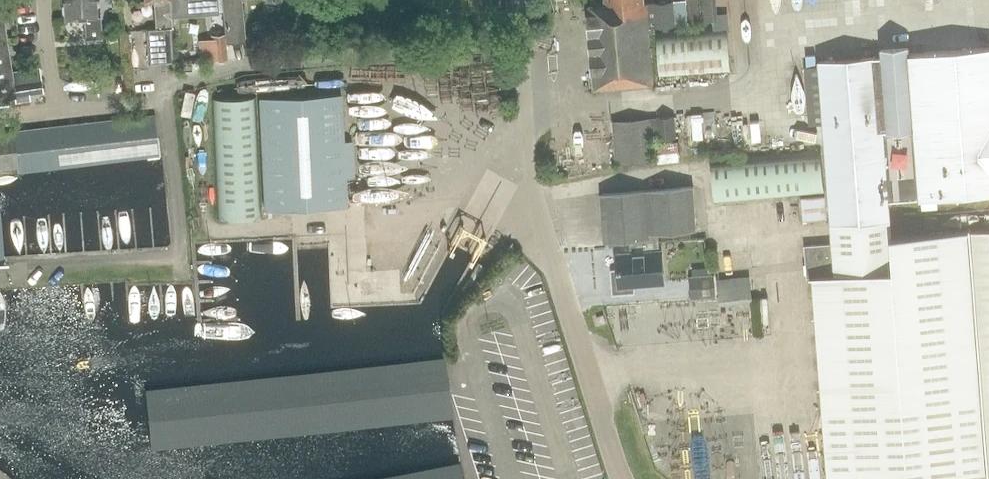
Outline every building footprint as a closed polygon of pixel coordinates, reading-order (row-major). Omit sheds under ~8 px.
[(103,38),(102,17),(98,17),(97,0),(63,0),(63,1),(65,1),(65,5),(63,7),(64,13),(66,16),(66,20),(86,19),(87,39),(103,38)] [(148,1),(156,1),(158,29),(149,29),(151,63),(176,61),(173,14),(172,0),(148,0),(148,1)] [(173,14),(200,12),(199,0),(172,0),(173,14)] [(246,38),(242,0),(224,0),(228,40),(246,38)] [(655,86),(648,3),(644,3),(644,0),(607,0),(607,6),(588,7),(594,91),(655,86)] [(700,0),(677,0),(654,2),(656,27),(702,23),(700,0)] [(16,95),(16,91),(13,73),(12,68),(12,67),(2,2),(0,2),(0,98),(16,95)] [(729,25),(728,14),(713,15),(714,27),(729,25)] [(657,31),(661,78),(733,72),(729,25),(714,27),(657,31)] [(229,58),(226,34),(212,35),(212,40),(214,60),(229,58)] [(806,245),(808,277),(814,276),(893,270),(891,235),(888,200),(988,192),(988,47),(912,53),(912,46),(884,48),(884,56),(820,61),(833,243),(806,245)] [(40,63),(12,68),(13,73),(16,91),(16,95),(17,101),(30,99),(30,93),(44,91),(40,63)] [(804,74),(806,120),(815,120),(813,73),(804,74)] [(180,115),(208,119),(212,93),(184,89),(180,115)] [(346,207),(345,178),(354,177),(353,142),(343,142),(341,95),(260,98),(266,211),(346,207)] [(257,96),(213,98),(218,220),(263,218),(257,96)] [(0,133),(0,167),(18,165),(19,172),(161,156),(156,116),(0,133)] [(653,162),(652,140),(659,139),(677,138),(675,116),(614,121),(618,165),(653,162)] [(716,203),(825,196),(822,151),(713,158),(716,203)] [(601,194),(605,242),(631,240),(649,238),(649,234),(659,233),(697,230),(694,187),(601,194)] [(828,219),(826,196),(802,198),(803,221),(828,219)] [(970,231),(970,228),(968,228),(969,230),(891,235),(893,270),(814,276),(829,478),(872,478),(988,470),(988,472),(988,229),(970,231)] [(665,283),(662,251),(660,251),(659,233),(649,234),(649,238),(631,240),(632,253),(618,254),(619,269),(612,270),(614,293),(635,292),(635,285),(665,283)] [(717,297),(714,273),(690,275),(692,299),(717,297)] [(754,301),(751,275),(717,279),(720,305),(754,301)] [(148,390),(154,449),(452,417),(446,358),(148,390)] [(460,464),(381,478),(463,478),(460,464)]
